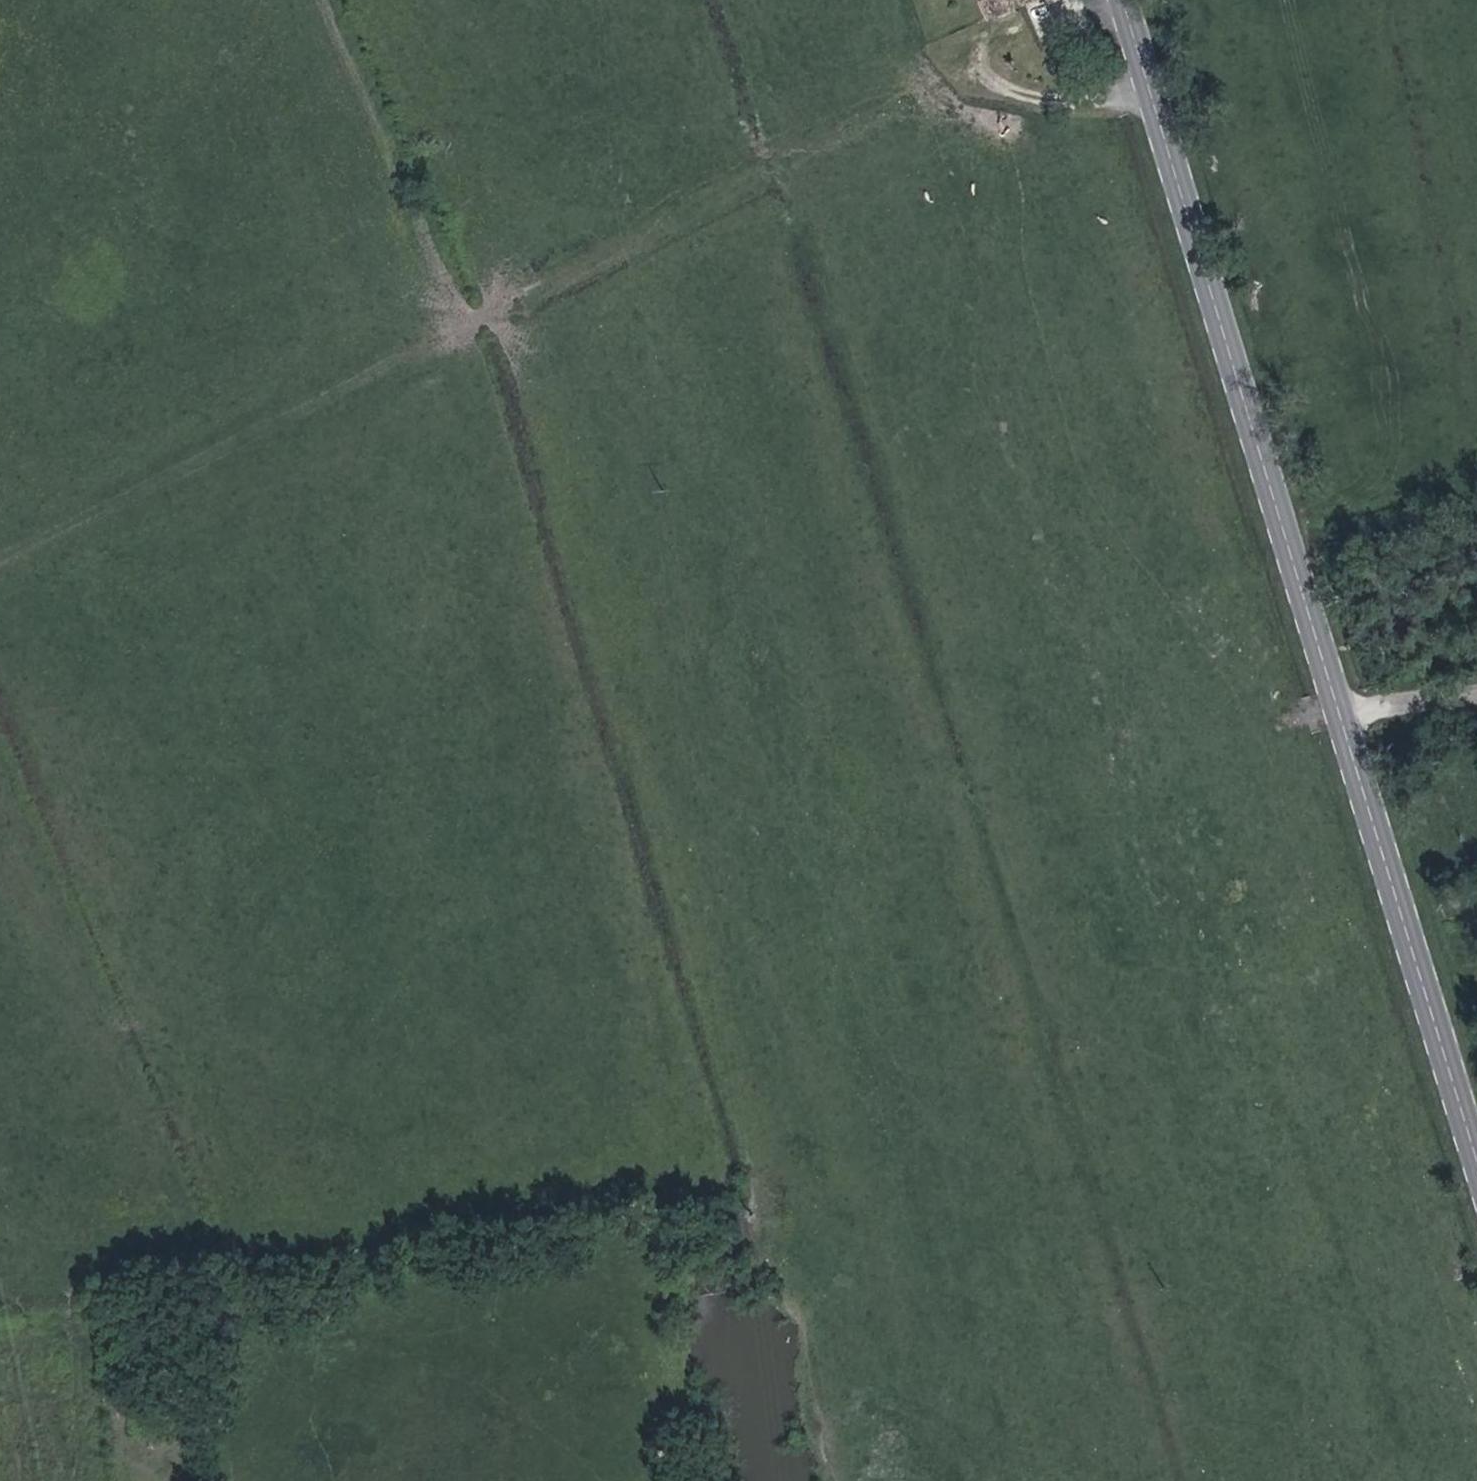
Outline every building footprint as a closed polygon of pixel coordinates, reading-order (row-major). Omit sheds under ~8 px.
[(983,20),(1027,0),(975,0),(983,20)]
